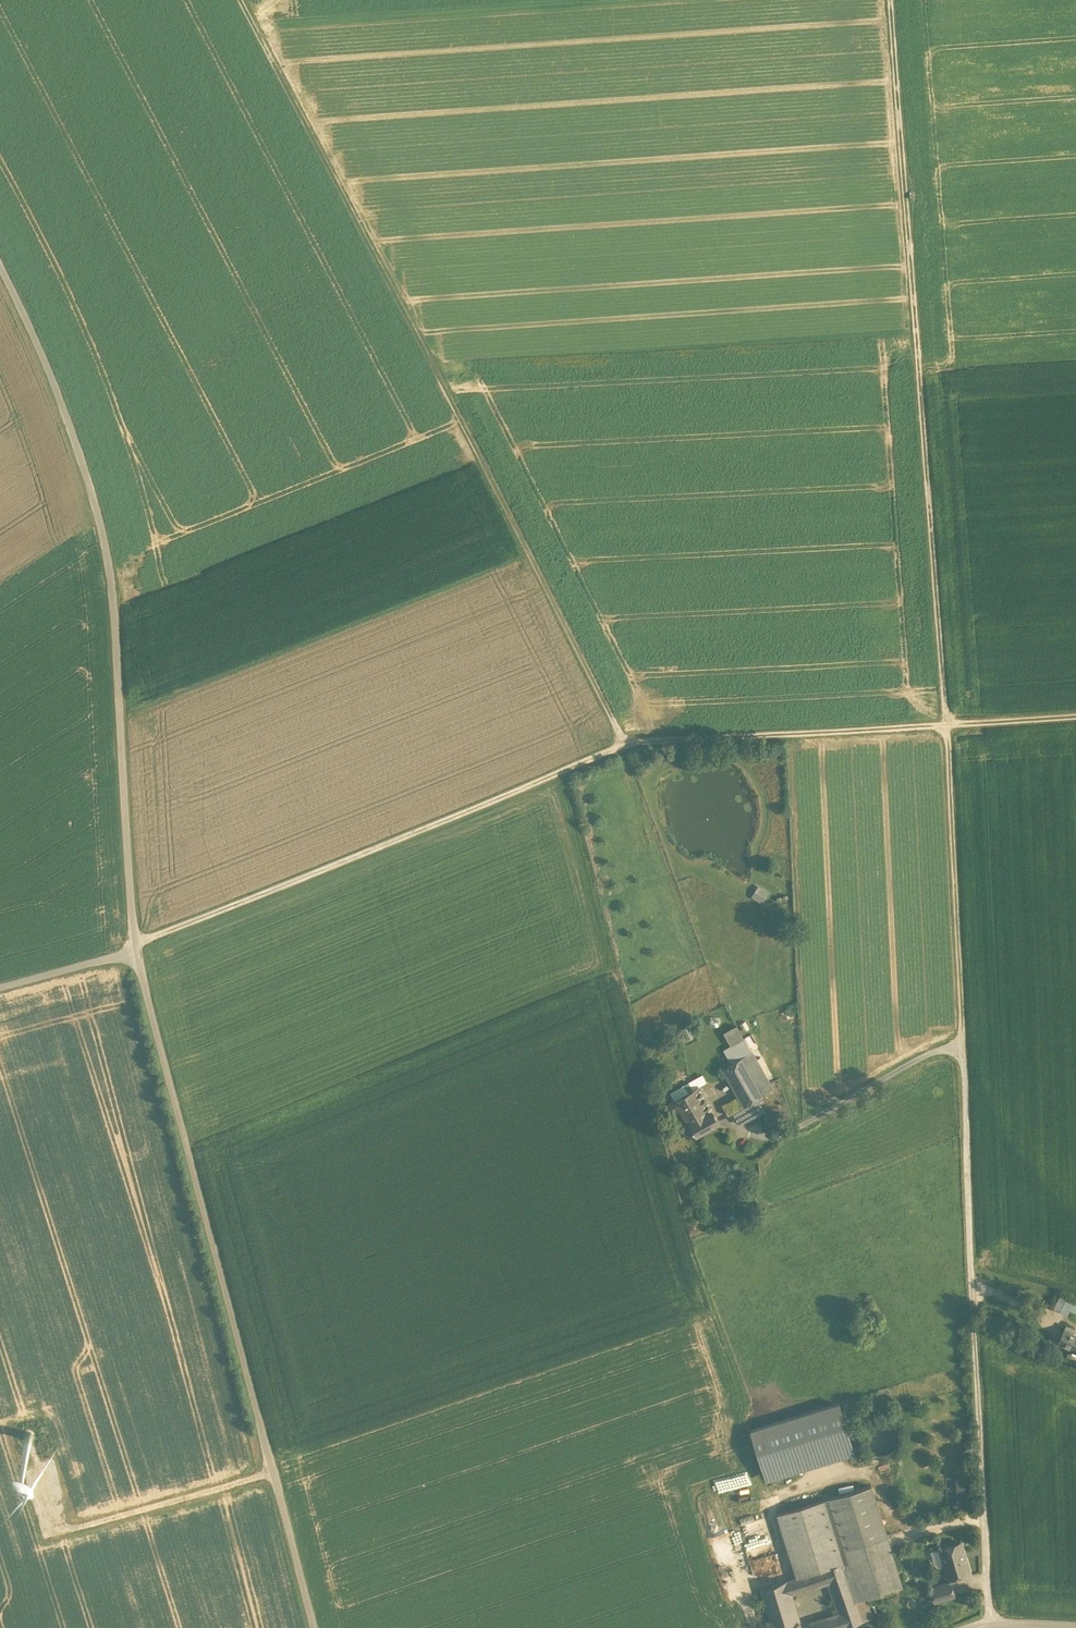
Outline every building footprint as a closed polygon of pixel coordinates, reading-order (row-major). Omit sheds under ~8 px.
[(752,897),(763,903),(770,891),(759,885),(752,897)] [(741,1024),(744,1031),(750,1028),(747,1021),(741,1024)] [(682,1033),(685,1041),(695,1036),(691,1028),(682,1033)] [(731,1065),(753,1053),(745,1041),(724,1053),(731,1065)] [(740,1098),(745,1107),(761,1098),(774,1090),(753,1053),(731,1065),(724,1069),(740,1098)] [(681,1098),(699,1087),(694,1077),(675,1088),(681,1098)] [(691,1124),(713,1112),(699,1087),(681,1098),(677,1100),(691,1124)] [(740,1098),(724,1108),(729,1116),(737,1111),(745,1107),(740,1098)] [(767,1109),(761,1098),(745,1107),(737,1111),(743,1123),(767,1109)] [(691,1124),(677,1100),(669,1105),(688,1139),(696,1134),(691,1124)] [(713,1112),(691,1124),(696,1134),(719,1122),(713,1112)] [(1060,1297),(1054,1310),(1068,1317),(1075,1305),(1060,1297)] [(1057,1342),(1075,1352),(1075,1334),(1073,1333),(1075,1330),(1066,1325),(1057,1342)] [(839,1403),(752,1430),(764,1472),(852,1445),(839,1403)] [(956,1476),(946,1477),(947,1495),(957,1494),(956,1476)] [(840,1550),(887,1535),(871,1485),(824,1500),(840,1550)] [(824,1568),(843,1562),(840,1550),(824,1500),(777,1514),(797,1577),(824,1568)] [(843,1562),(856,1600),(866,1597),(902,1586),(887,1535),(840,1550),(843,1562)] [(969,1572),(961,1542),(940,1548),(948,1575),(956,1573),(957,1576),(969,1572)] [(843,1562),(824,1568),(828,1582),(839,1614),(844,1627),(863,1621),(856,1600),(843,1562)] [(797,1577),(787,1580),(791,1593),(828,1582),(824,1568),(797,1577)] [(799,1621),(791,1593),(787,1580),(761,1588),(773,1627),(776,1627),(799,1621)] [(951,1582),(931,1588),(935,1601),(955,1595),(951,1582)] [(872,1618),(866,1597),(856,1600),(863,1621),(872,1618)] [(809,1622),(811,1627),(840,1627),(844,1627),(839,1614),(809,1622)]
